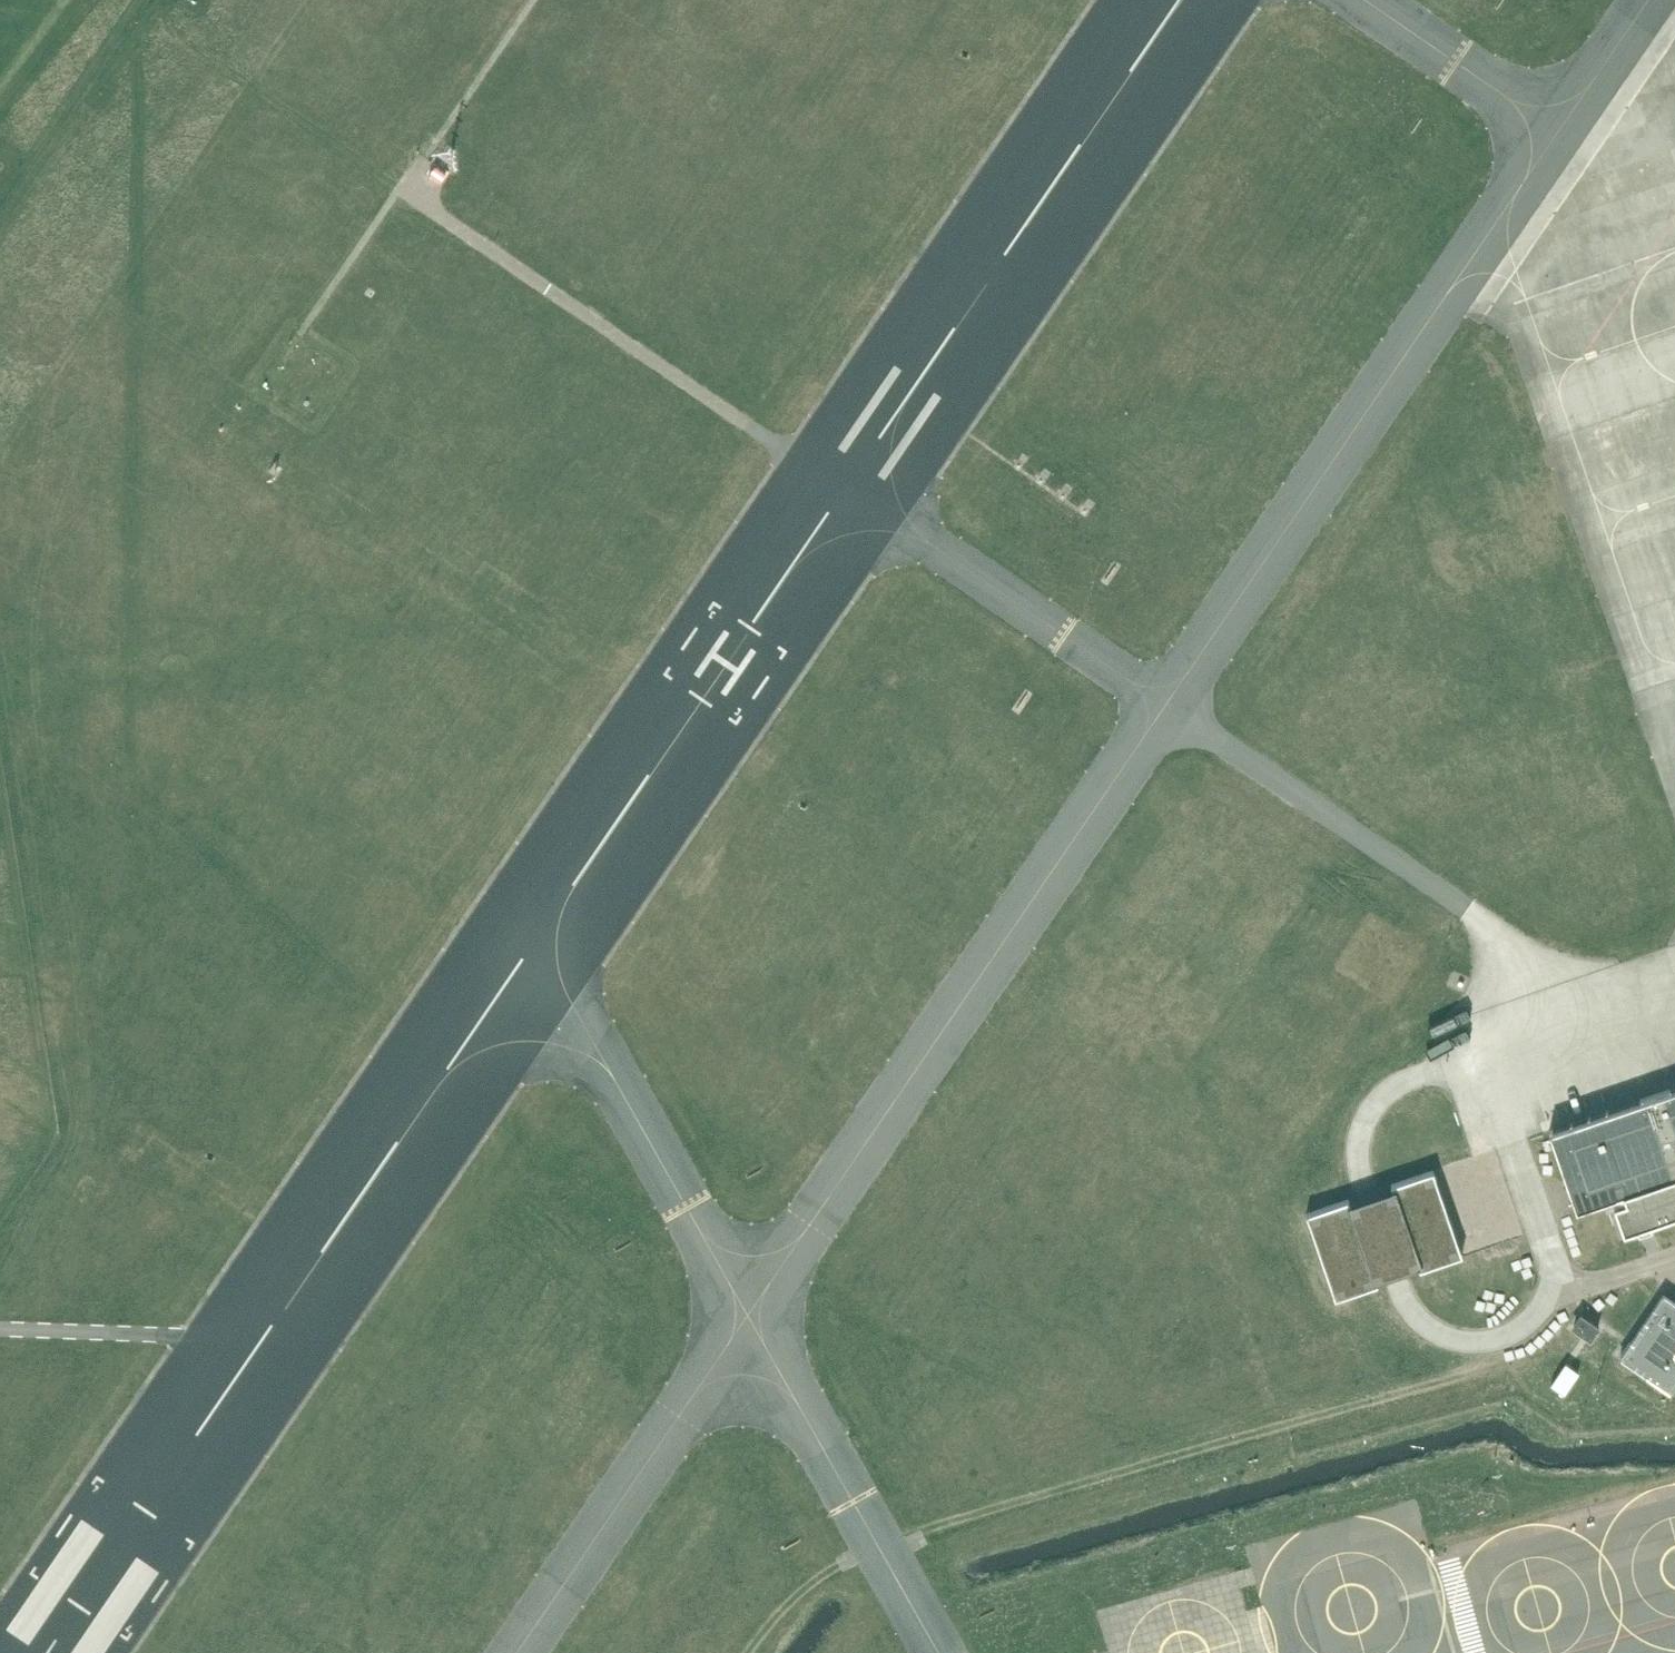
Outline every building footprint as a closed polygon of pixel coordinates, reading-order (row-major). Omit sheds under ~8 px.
[(1549,1131),(1576,1209),(1616,1196),(1618,1202),(1614,1203),(1623,1231),(1639,1226),(1637,1221),(1647,1217),(1649,1223),(1674,1214),(1674,1087),(1549,1131)] [(1433,1168),(1390,1182),(1418,1269),(1462,1254),(1433,1168)] [(1396,1192),(1346,1208),(1371,1285),(1376,1284),(1418,1269),(1421,1268),(1396,1192)] [(1306,1212),(1335,1296),(1376,1284),(1349,1198),(1306,1212)] [(1674,1385),(1674,1302),(1664,1294),(1638,1331),(1641,1334),(1636,1341),(1633,1339),(1620,1356),(1671,1391),(1674,1385)] [(1574,1328),(1590,1339),(1599,1326),(1583,1315),(1574,1328)]
